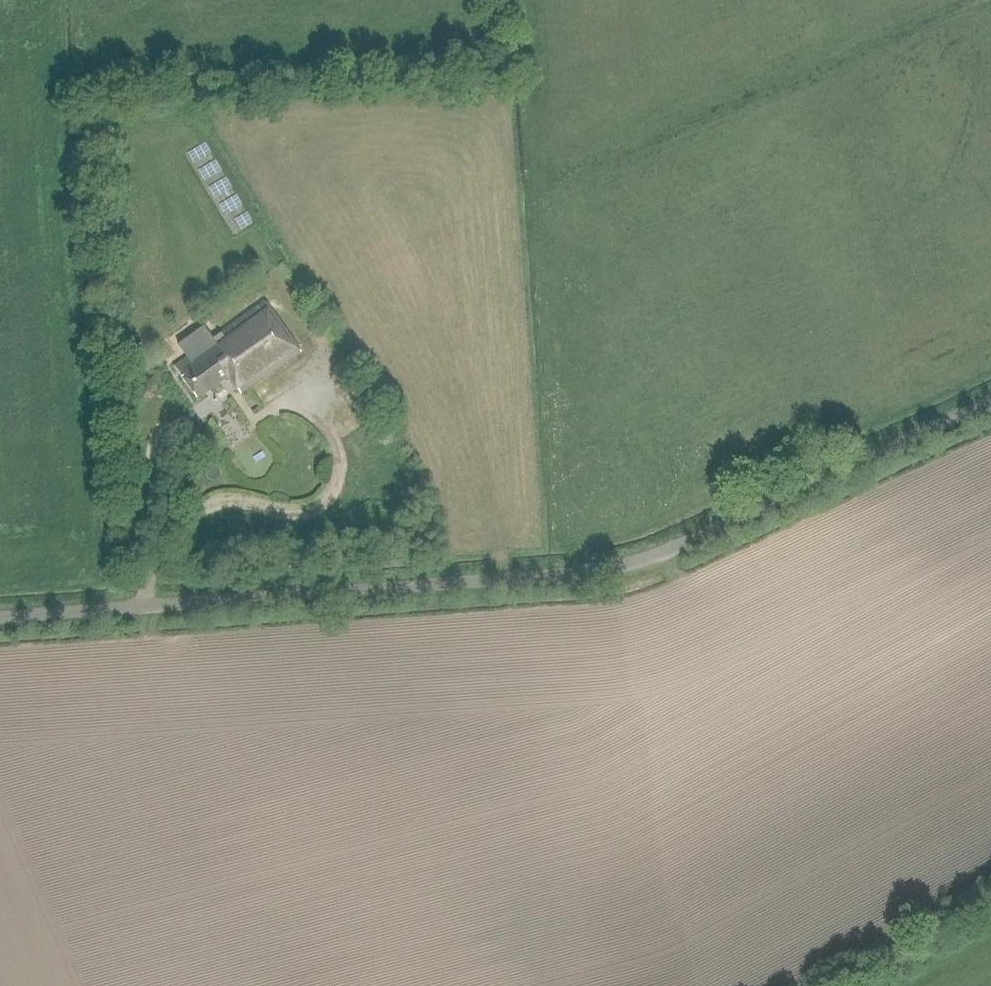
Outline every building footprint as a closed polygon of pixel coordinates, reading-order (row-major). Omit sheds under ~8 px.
[(182,338),(193,353),(174,368),(197,401),(229,378),(241,395),(300,351),(264,301),(204,346),(192,330),(182,338)]
